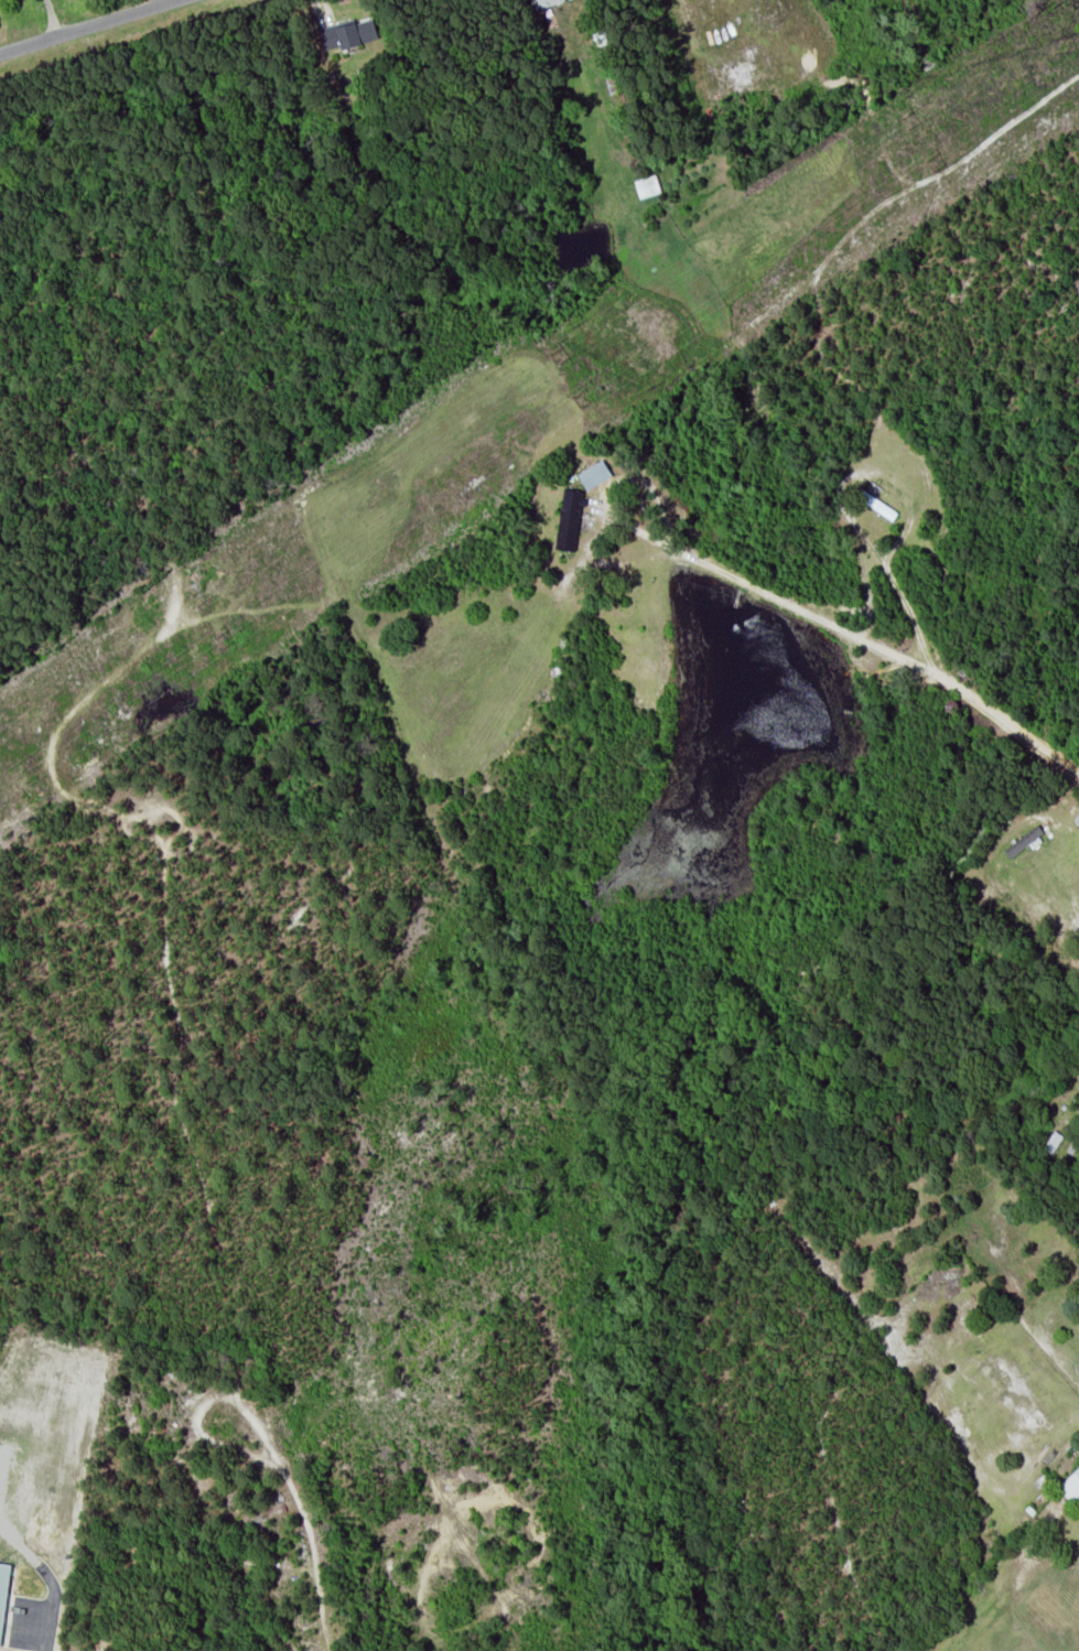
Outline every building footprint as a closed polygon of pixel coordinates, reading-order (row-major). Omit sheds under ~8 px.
[(565,0),(532,0),(535,9),(565,0)] [(379,39),(373,16),(319,30),(324,49),(341,44),(343,48),(379,39)] [(577,472),(585,489),(612,477),(603,459),(577,472)] [(554,548),(573,551),(584,490),(564,487),(554,548)] [(1004,850),(1010,858),(1043,832),(1037,824),(1004,850)] [(1049,1156),(1063,1136),(1054,1130),(1040,1150),(1049,1156)] [(1078,1496),(1078,1466),(1059,1485),(1073,1501),(1078,1496)] [(1,1646),(10,1563),(0,1562),(0,1646),(1,1646)]
